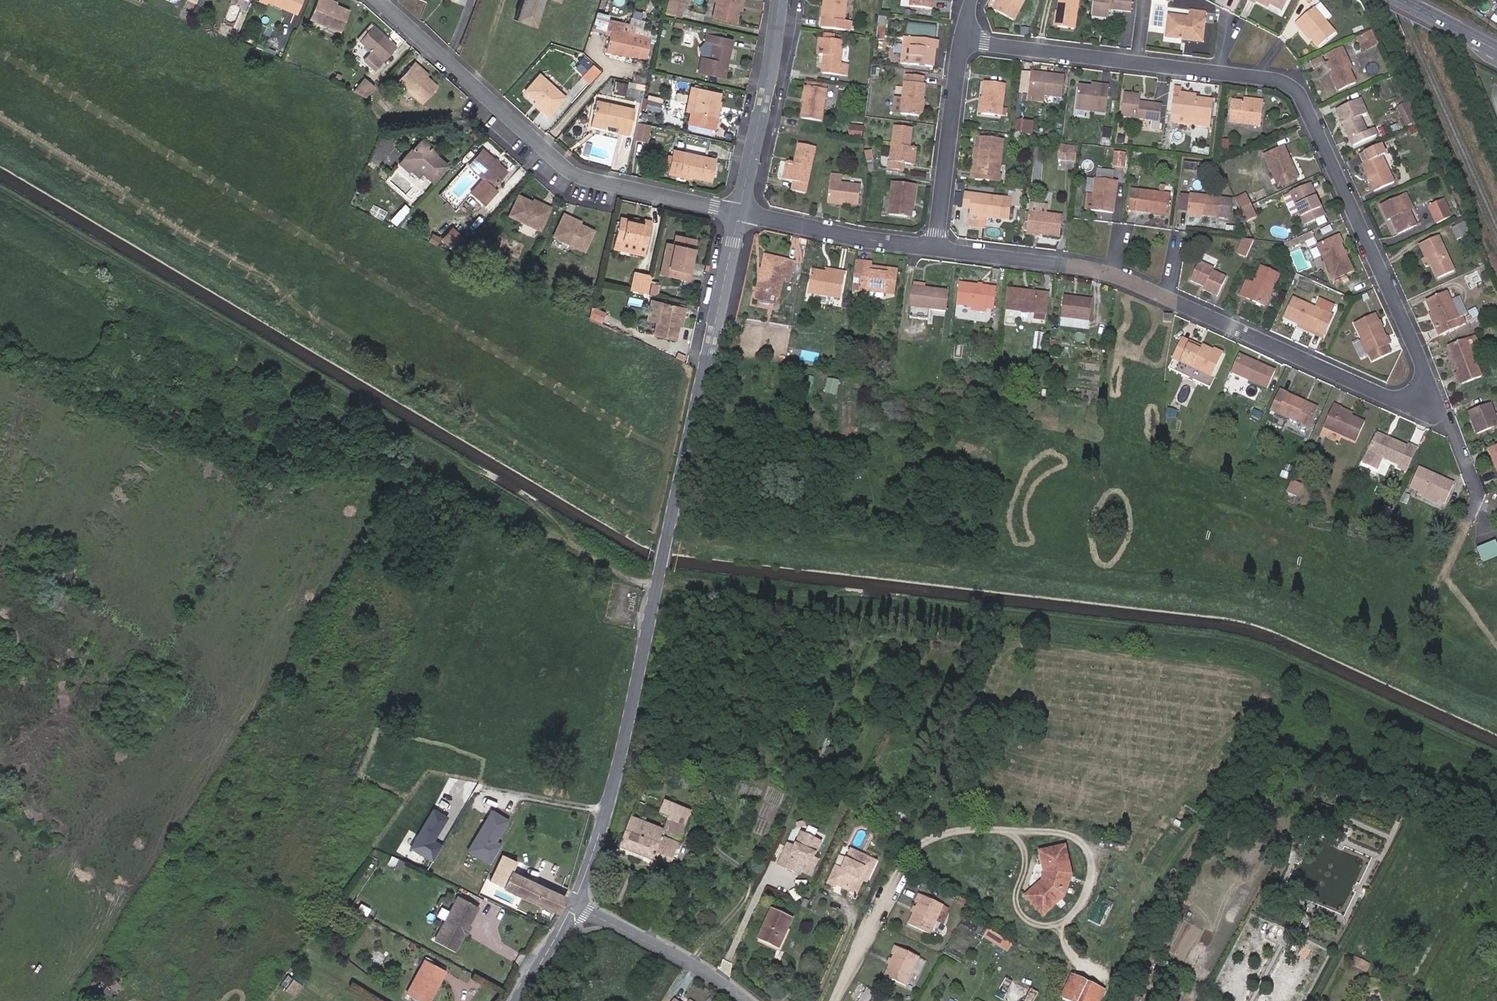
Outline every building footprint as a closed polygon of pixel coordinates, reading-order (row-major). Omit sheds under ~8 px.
[(261,1),(291,15),(298,0),(261,0),(261,1)] [(323,1),(321,0),(315,0),(306,21),(337,33),(344,14),(331,8),(322,4),(323,1)] [(513,20),(532,27),(541,0),(519,0),(513,20)] [(666,14),(683,17),(686,0),(668,0),(666,14)] [(714,3),(710,18),(732,23),(736,9),(738,0),(715,0),(714,3)] [(819,29),(848,32),(849,24),(842,23),(845,0),(822,0),(819,29)] [(909,7),(931,10),(932,0),(910,0),(909,7)] [(1022,0),(998,0),(993,10),(1011,21),(1022,0)] [(1071,31),(1077,0),(1059,0),(1057,13),(1059,13),(1057,28),(1071,31)] [(1091,17),(1104,19),(1105,11),(1130,14),(1131,0),(1093,0),(1091,17)] [(1270,6),(1258,0),(1257,0),(1255,3),(1268,9),(1270,6)] [(1270,6),(1282,12),(1288,0),(1258,0),(1270,6)] [(1296,22),(1310,37),(1318,46),(1334,32),(1312,8),(1296,22)] [(1204,15),(1190,13),(1190,21),(1168,18),(1164,38),(1182,40),(1184,38),(1198,40),(1201,23),(1203,23),(1204,15)] [(604,49),(625,54),(643,58),(648,40),(622,34),(624,25),(605,20),(604,29),(608,30),(604,49)] [(939,36),(940,24),(906,22),(905,34),(939,36)] [(1308,39),(1310,37),(1296,22),(1295,24),(1308,39)] [(355,44),(370,27),(368,26),(354,42),(355,44)] [(393,48),(370,27),(355,44),(366,53),(359,61),(372,72),(393,48)] [(1362,51),(1375,45),(1369,31),(1356,37),(1362,51)] [(704,34),(695,72),(720,78),(729,40),(704,34)] [(931,58),(932,48),(936,49),(937,41),(913,38),(909,63),(932,66),(933,59),(931,58)] [(826,63),(823,63),(821,75),(844,78),(846,66),(837,65),(840,43),(821,40),(819,56),(824,56),(826,57),(826,63)] [(1351,68),(1342,47),(1326,54),(1330,62),(1328,62),(1333,75),(1332,76),(1339,91),(1353,84),(1347,70),(1351,68)] [(624,58),(625,54),(604,49),(604,53),(624,58)] [(1310,61),(1314,69),(1321,65),(1318,58),(1310,61)] [(580,76),(589,83),(600,70),(591,63),(580,76)] [(432,89),(423,81),(413,72),(415,70),(410,65),(394,82),(419,105),(432,89)] [(413,72),(423,81),(425,79),(415,70),(413,72)] [(1064,77),(1031,73),(1028,95),(1061,99),(1064,77)] [(541,109),(539,111),(545,116),(562,98),(538,75),(523,91),(534,102),(541,109)] [(900,114),(917,116),(919,100),(921,100),(924,84),(921,84),(922,77),(909,75),(907,83),(904,82),(900,114)] [(362,78),(348,91),(361,97),(371,87),(362,78)] [(984,98),(982,114),(1000,116),(1004,84),(983,81),(981,98),(984,98)] [(625,95),(626,86),(615,83),(613,93),(625,95)] [(825,90),(805,86),(800,117),(820,120),(825,90)] [(1077,103),(1105,107),(1108,88),(1091,86),(1091,89),(1078,88),(1076,103),(1077,103)] [(718,93),(690,87),(686,107),(688,113),(685,124),(710,129),(718,93)] [(1174,88),(1173,100),(1179,101),(1179,99),(1196,101),(1196,97),(1180,95),(1180,89),(1174,88)] [(1121,117),(1151,121),(1150,130),(1159,131),(1162,107),(1140,104),(1141,97),(1124,95),(1121,117)] [(1179,101),(1173,100),(1170,124),(1177,124),(1178,118),(1206,122),(1208,102),(1196,101),(1179,99),(1179,101)] [(1366,132),(1360,118),(1366,114),(1359,99),(1336,110),(1354,147),(1376,137),(1373,129),(1366,132)] [(532,103),(539,111),(541,109),(534,102),(532,103)] [(626,135),(631,110),(596,103),(591,125),(603,127),(615,130),(614,133),(626,135)] [(1105,107),(1077,103),(1076,111),(1104,115),(1105,107)] [(1258,108),(1245,106),(1234,104),(1232,125),(1263,128),(1266,105),(1258,104),(1258,108)] [(1406,105),(1405,104),(1398,107),(1408,127),(1414,124),(1411,116),(1406,105)] [(1409,104),(1406,105),(1411,116),(1414,114),(1409,104)] [(1030,120),(1016,119),(1015,133),(1029,135),(1030,120)] [(631,137),(645,141),(649,124),(635,121),(631,137)] [(905,140),(908,140),(910,128),(895,126),(888,168),(904,170),(904,163),(909,164),(911,147),(907,146),(904,146),(905,140)] [(860,128),(849,127),(848,138),(859,140),(860,128)] [(1002,140),(979,137),(975,170),(971,169),(970,178),(987,180),(989,172),(998,173),(1002,140)] [(415,142),(412,145),(425,156),(428,153),(415,142)] [(788,161),(784,178),(791,179),(789,190),(802,193),(813,147),(793,142),(791,156),(794,156),(797,157),(796,162),(792,162),(788,161)] [(425,156),(412,145),(406,152),(403,149),(397,156),(399,159),(395,164),(404,172),(409,166),(415,172),(426,182),(441,165),(428,153),(425,156)] [(1393,184),(1381,158),(1385,156),(1381,146),(1361,155),(1365,165),(1363,166),(1374,193),(1393,184)] [(1058,161),(1074,163),(1076,151),(1060,148),(1058,161)] [(1290,162),(1292,161),(1294,160),(1289,148),(1266,158),(1279,189),(1301,180),(1294,165),(1291,165),(1290,162)] [(488,185),(502,170),(477,149),(464,164),(478,178),(466,192),(479,204),(492,190),(488,185)] [(708,180),(712,159),(669,151),(665,174),(675,176),(675,174),(689,177),(708,180)] [(1114,151),(1113,166),(1125,167),(1126,152),(1114,151)] [(409,166),(404,172),(410,178),(415,172),(409,166)] [(1000,173),(998,173),(989,172),(987,180),(998,181),(1000,173)] [(829,174),(826,198),(839,200),(839,201),(856,203),(858,186),(838,184),(839,175),(829,174)] [(1095,198),(1093,213),(1111,216),(1116,184),(1095,180),(1092,198),(1095,198)] [(908,198),(912,198),(913,184),(892,181),(889,214),(906,216),(908,198)] [(1291,195),(1300,216),(1305,228),(1325,219),(1311,187),(1291,195)] [(986,216),(999,218),(1001,197),(963,192),(961,205),(969,207),(969,214),(986,216)] [(1127,213),(1151,216),(1151,214),(1166,216),(1169,198),(1130,192),(1127,213)] [(1291,219),(1300,216),(1291,195),(1283,200),(1291,219)] [(536,206),(526,201),(513,196),(504,215),(534,229),(545,207),(538,204),(536,206)] [(1235,204),(1248,198),(1247,196),(1234,201),(1235,204)] [(1200,216),(1200,218),(1216,220),(1217,219),(1227,220),(1229,202),(1189,197),(1186,214),(1200,216)] [(1239,212),(1252,207),(1248,198),(1235,204),(1239,212)] [(1404,214),(1397,199),(1381,207),(1388,222),(1391,221),(1398,236),(1414,229),(1407,213),(1404,214)] [(1429,207),(1437,224),(1450,218),(1443,201),(1429,207)] [(1256,215),(1252,207),(1239,212),(1243,221),(1256,215)] [(1060,216),(1027,211),(1024,231),(1058,235),(1060,216)] [(588,230),(574,224),(565,220),(567,217),(558,213),(548,236),(578,250),(588,230)] [(986,216),(968,214),(967,224),(985,226),(986,216)] [(1257,218),(1256,215),(1243,221),(1245,224),(1257,218)] [(639,222),(615,217),(610,240),(642,247),(647,220),(640,218),(639,222)] [(1469,236),(1461,219),(1454,223),(1456,228),(1451,230),(1456,242),(1469,236)] [(460,237),(449,225),(438,236),(449,248),(460,237)] [(686,264),(688,257),(693,237),(675,232),(663,274),(686,280),(689,265),(686,264)] [(1311,234),(1283,247),(1286,253),(1314,240),(1311,234)] [(1351,272),(1339,245),(1342,245),(1338,237),(1316,247),(1331,281),(1351,272)] [(1424,250),(1433,273),(1437,280),(1453,272),(1437,237),(1432,239),(1434,245),(1424,250)] [(1427,276),(1433,273),(1424,250),(1434,245),(1432,239),(1417,246),(1425,265),(1422,267),(1427,276)] [(1252,243),(1242,242),(1236,253),(1246,258),(1252,243)] [(757,289),(753,288),(752,296),(773,301),(779,276),(786,278),(791,261),(762,254),(758,271),(762,272),(757,289)] [(860,274),(861,261),(854,260),(852,273),(860,274)] [(860,274),(852,273),(851,280),(858,282),(858,287),(866,289),(867,285),(883,288),(882,292),(893,293),(896,270),(869,266),(869,262),(861,261),(860,274)] [(1190,281),(1203,288),(1202,291),(1216,297),(1225,277),(1212,271),(1213,268),(1199,262),(1190,281)] [(1264,306),(1277,276),(1260,269),(1253,284),(1247,281),(1240,295),(1264,306)] [(833,274),(823,272),(811,270),(807,292),(838,297),(843,272),(833,270),(833,274)] [(758,271),(753,288),(757,289),(762,272),(758,271)] [(643,294),(647,275),(630,272),(626,290),(643,294)] [(653,284),(647,282),(645,293),(651,295),(653,284)] [(970,305),(985,307),(991,308),(994,288),(958,284),(955,303),(970,305)] [(945,292),(922,288),(911,287),(907,310),(925,313),(927,303),(943,305),(945,292)] [(1005,309),(1043,313),(1046,296),(1023,294),(1023,291),(1007,290),(1005,309)] [(1437,329),(1435,330),(1438,337),(1455,330),(1452,323),(1458,320),(1445,293),(1425,302),(1431,316),(1437,329)] [(1057,318),(1098,323),(1101,301),(1060,296),(1057,318)] [(1317,309),(1293,299),(1285,319),(1324,336),(1332,316),(1330,315),(1317,309)] [(1335,305),(1321,299),(1317,309),(1330,315),(1335,305)] [(676,314),(680,314),(681,307),(658,302),(649,334),(670,339),(674,325),(676,314)] [(1163,320),(1172,322),(1173,314),(1164,313),(1163,320)] [(1387,345),(1373,314),(1353,323),(1360,339),(1351,343),(1359,359),(1367,355),(1371,362),(1389,354),(1385,346),(1387,345)] [(1182,338),(1180,342),(1199,351),(1200,347),(1182,338)] [(1480,378),(1465,339),(1448,346),(1457,372),(1454,374),(1459,387),(1480,378)] [(1193,364),(1192,368),(1212,377),(1221,357),(1212,353),(1200,347),(1199,351),(1180,342),(1174,355),(1193,364)] [(1172,359),(1192,368),(1193,364),(1174,355),(1172,359)] [(1274,372),(1239,355),(1231,372),(1266,388),(1274,372)] [(1302,406),(1304,403),(1287,396),(1288,394),(1281,390),(1272,411),(1308,427),(1314,412),(1302,406)] [(1316,409),(1304,403),(1302,406),(1314,412),(1316,409)] [(1364,423),(1339,411),(1341,408),(1334,404),(1323,426),(1355,441),(1364,423)] [(1496,426),(1489,404),(1469,412),(1477,433),(1496,426)] [(1376,433),(1388,439),(1390,434),(1378,429),(1376,433)] [(1407,448),(1388,439),(1376,433),(1362,463),(1375,469),(1381,457),(1398,465),(1397,467),(1405,471),(1415,449),(1408,446),(1407,448)] [(1496,466),(1496,446),(1488,450),(1491,457),(1493,456),(1496,466)] [(1446,483),(1447,480),(1419,467),(1409,488),(1418,492),(1437,501),(1445,505),(1453,487),(1446,483)] [(1437,501),(1418,492),(1417,495),(1436,504),(1437,501)] [(1480,563),(1496,556),(1496,548),(1493,540),(1473,548),(1480,563)] [(632,818),(620,849),(669,867),(678,843),(661,837),(663,832),(680,838),(690,811),(664,801),(658,816),(667,819),(663,830),(632,818)] [(433,838),(445,814),(428,805),(407,848),(430,860),(439,842),(433,838)] [(464,851),(489,862),(498,841),(495,840),(505,816),(484,807),(464,851)] [(777,863),(793,870),(795,866),(800,868),(810,873),(817,858),(812,856),(819,840),(800,831),(794,846),(786,843),(777,863)] [(1031,845),(1035,858),(1039,856),(1042,866),(1041,877),(1034,885),(1030,883),(1022,893),(1042,910),(1061,887),(1066,867),(1057,837),(1031,845)] [(489,880),(503,853),(497,851),(484,878),(489,880)] [(847,863),(852,853),(849,851),(844,862),(847,863)] [(489,880),(517,893),(524,877),(511,871),(516,861),(515,860),(503,853),(489,880)] [(834,885),(850,892),(859,874),(866,877),(873,863),(852,853),(847,863),(844,862),(839,871),(833,868),(826,884),(833,887),(834,885)] [(859,874),(850,892),(854,894),(861,880),(864,882),(866,877),(859,874)] [(1041,877),(1037,875),(1030,883),(1034,885),(1041,877)] [(524,877),(517,893),(559,914),(567,897),(524,877)] [(935,919),(942,904),(917,893),(914,901),(917,902),(906,923),(929,933),(935,919)] [(955,904),(967,910),(970,904),(958,898),(955,904)] [(482,909),(462,899),(439,942),(459,953),(467,937),(466,935),(468,931),(471,930),(482,909)] [(948,907),(942,904),(935,919),(941,921),(948,907)] [(790,921),(770,912),(758,939),(778,948),(790,921)] [(1006,951),(1011,944),(987,929),(982,936),(1006,951)] [(905,985),(912,969),(918,956),(894,945),(890,952),(893,954),(883,975),(905,985)] [(918,956),(912,969),(918,972),(924,959),(918,956)] [(445,971),(424,960),(406,994),(418,1000),(429,1000),(445,971)] [(97,988),(112,999),(129,973),(118,966),(106,983),(102,980),(97,988)] [(1104,988),(1068,973),(1057,998),(1065,1000),(1098,1000),(1104,988)] [(1004,1000),(1031,1000),(1034,995),(1003,978),(994,995),(1004,1000)] [(292,980),(284,991),(293,998),(301,986),(292,980)] [(866,988),(858,1000),(868,1000),(873,992),(866,988)]
